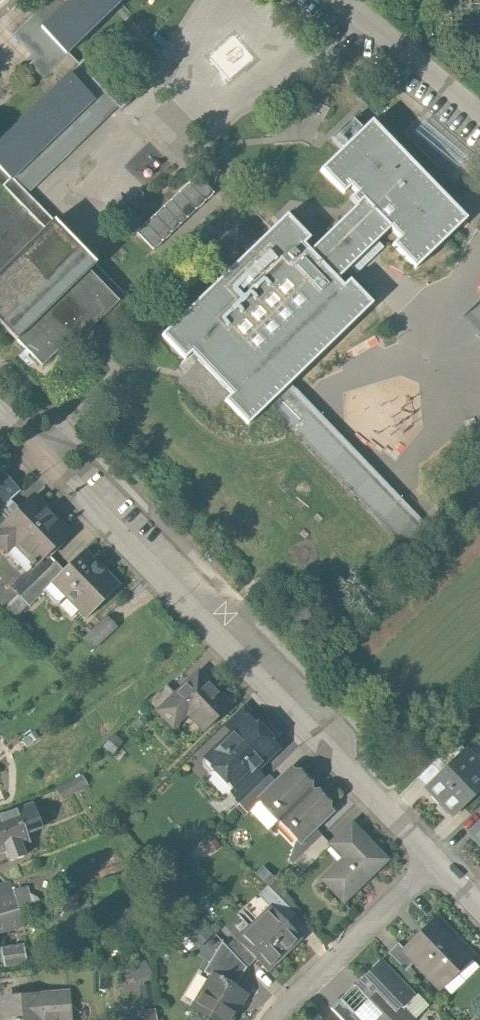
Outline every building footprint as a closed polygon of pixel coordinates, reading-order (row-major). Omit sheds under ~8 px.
[(15,34),(28,49),(30,49),(38,58),(31,64),(45,79),(52,73),(61,81),(0,141),(0,167),(11,178),(12,180),(94,100),(89,94),(99,85),(118,106),(121,108),(131,99),(89,55),(78,65),(66,55),(123,0),(49,0),(15,34)] [(118,106),(99,85),(89,94),(94,100),(12,180),(11,178),(3,185),(46,229),(47,227),(89,270),(88,272),(112,297),(117,302),(126,294),(27,195),(118,106)] [(310,238),(287,215),(165,334),(162,338),(184,361),(191,354),(232,396),(225,403),(247,426),(269,404),(290,384),(374,303),(351,280),(343,286),(336,279),(390,227),(401,238),(394,244),(417,267),(467,218),(372,122),(321,171),(344,192),(350,186),(364,200),(310,252),(303,245),(310,238)] [(213,193),(197,176),(137,233),(154,250),(213,193)] [(47,227),(46,229),(0,274),(0,324),(41,366),(112,297),(88,272),(89,270),(47,227)] [(165,334),(126,294),(117,302),(156,343),(162,338),(165,334)] [(290,384),(269,404),(411,553),(433,531),(290,384)] [(13,500),(22,492),(2,470),(0,472),(0,503),(5,509),(13,500)] [(23,510),(4,528),(0,532),(0,543),(11,554),(19,547),(36,564),(49,552),(71,531),(37,496),(23,510)] [(4,528),(23,510),(13,500),(5,509),(0,513),(0,524),(4,528)] [(67,570),(49,552),(36,564),(11,587),(21,597),(30,606),(54,583),(67,570)] [(120,586),(87,553),(67,570),(54,583),(88,617),(120,586)] [(30,606),(21,597),(3,613),(12,622),(30,606)] [(106,620),(85,639),(95,650),(115,631),(106,620)] [(227,704),(196,670),(168,694),(152,710),(173,734),(190,719),(199,729),(227,704)] [(145,703),(152,710),(168,694),(162,688),(145,703)] [(224,729),(231,736),(246,723),(250,719),(243,711),(224,729)] [(231,736),(204,762),(204,767),(208,771),(213,771),(234,794),(257,773),(276,755),(246,723),(231,736)] [(113,735),(100,747),(110,757),(122,745),(113,735)] [(430,784),(463,751),(456,744),(423,777),(430,784)] [(463,751),(430,784),(458,812),(479,790),(479,768),(463,751)] [(234,794),(231,797),(241,807),(266,783),(257,773),(234,794)] [(317,793),(299,775),(263,809),(281,828),(317,793)] [(80,777),(56,792),(62,803),(87,788),(80,777)] [(241,807),(240,809),(249,818),(262,807),(281,788),(272,778),(266,783),(241,807)] [(335,812),(317,793),(281,828),(299,846),(315,831),(335,812)] [(8,863),(26,856),(23,847),(29,845),(25,835),(38,830),(30,806),(0,817),(0,852),(4,851),(8,863)] [(468,831),(479,843),(479,819),(468,831)] [(390,861),(356,827),(333,849),(344,860),(323,881),(346,904),(390,861)] [(315,831),(292,853),(302,862),(324,841),(315,831)] [(211,839),(202,846),(208,855),(218,848),(211,839)] [(302,862),(301,863),(309,872),(333,849),(324,841),(302,862)] [(17,908),(8,882),(0,885),(0,913),(17,908)] [(17,908),(0,913),(0,933),(22,927),(17,908)] [(300,941),(276,916),(262,930),(285,955),(300,941)] [(472,953),(443,924),(428,939),(426,937),(410,953),(419,961),(441,984),(472,953)] [(285,955),(262,930),(247,943),(261,959),(270,968),(285,955)] [(249,971),(261,959),(247,943),(241,938),(229,950),(249,971)] [(408,971),(419,961),(410,953),(402,944),(392,954),(408,971)] [(239,986),(249,971),(229,950),(225,946),(210,969),(239,986)] [(26,947),(5,950),(7,965),(28,962),(26,947)] [(142,961),(126,970),(134,984),(150,975),(142,961)] [(380,964),(344,999),(366,1019),(413,1019),(424,1009),(380,964)] [(207,968),(186,1006),(212,1019),(232,1019),(249,991),(239,986),(210,969),(207,968)] [(148,987),(138,989),(141,1008),(151,1006),(148,987)] [(0,997),(0,1012),(1,1019),(69,1019),(66,991),(0,997)] [(131,1019),(154,1019),(153,1012),(138,1014),(139,1019),(131,1019)]
